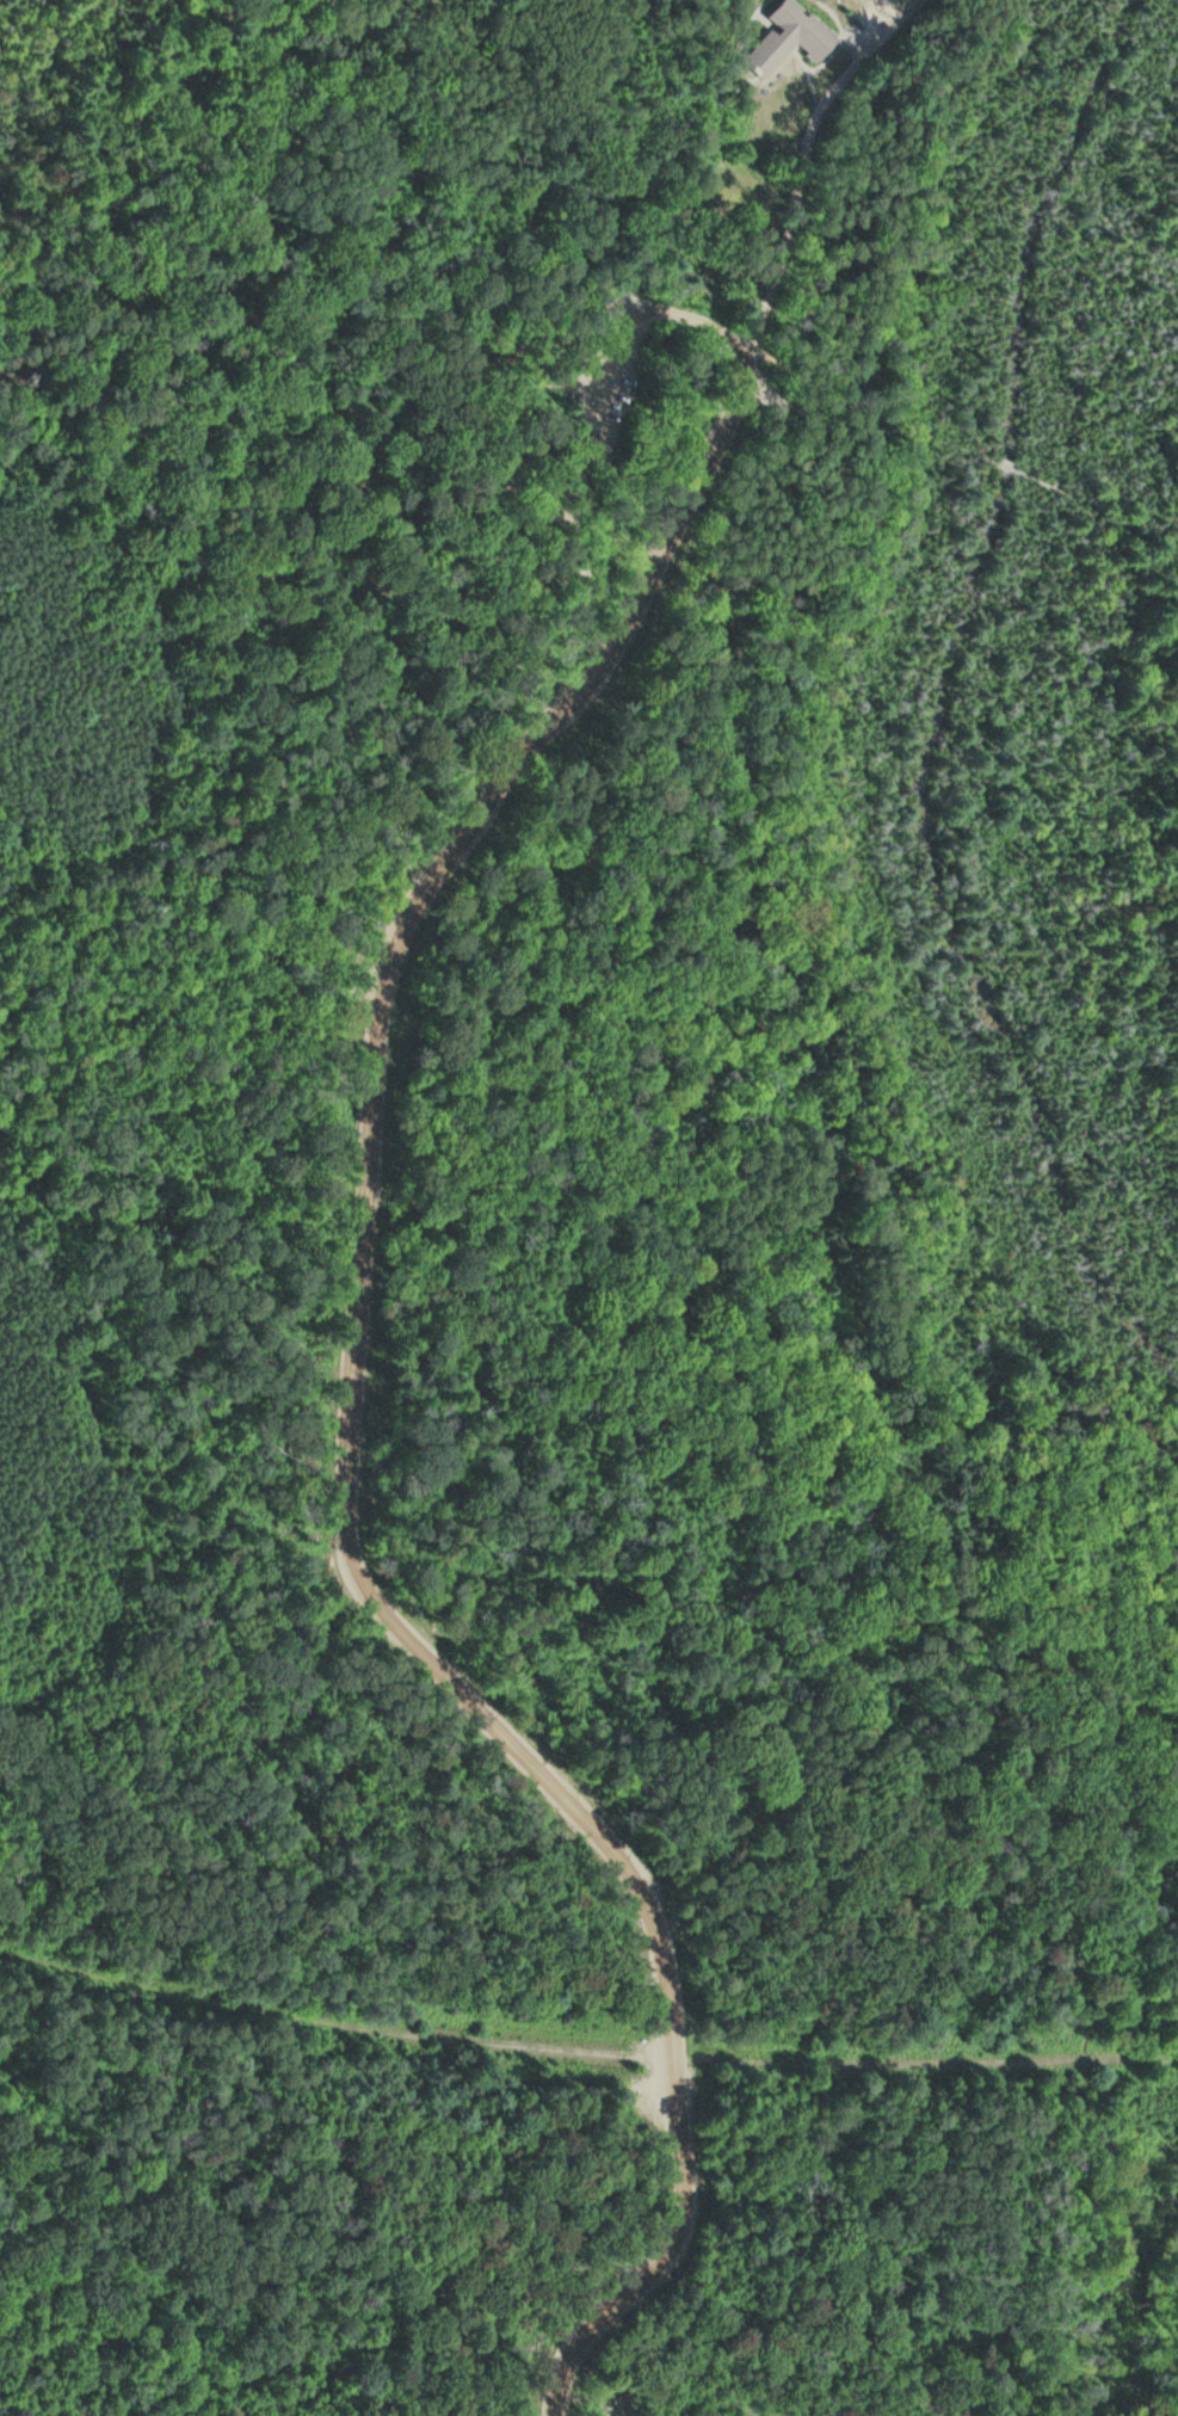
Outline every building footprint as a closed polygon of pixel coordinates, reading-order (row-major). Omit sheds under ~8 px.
[(764,18),(780,0),(784,0),(796,11),(794,13),(800,18),(804,13),(832,38),(808,66),(798,57),(801,54),(790,44),(758,80),(738,62),(765,32),(770,36),(772,32),(776,29),(764,18)]
